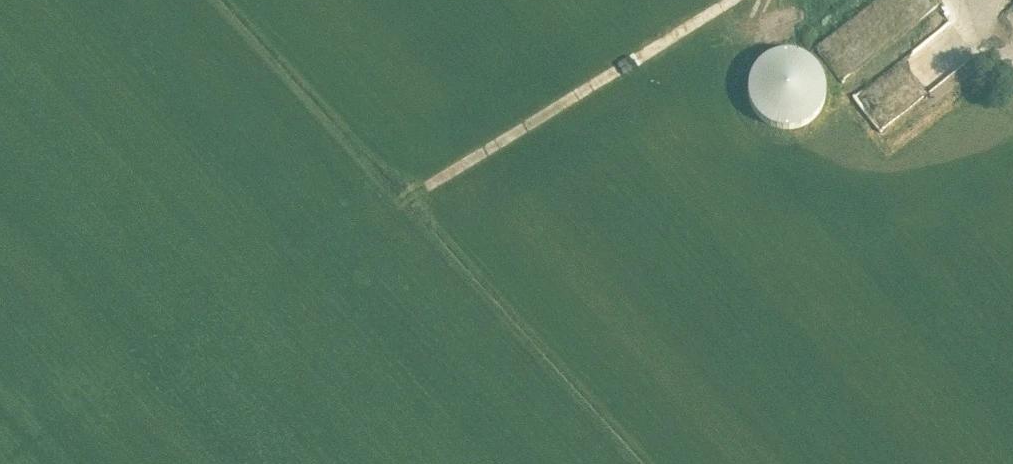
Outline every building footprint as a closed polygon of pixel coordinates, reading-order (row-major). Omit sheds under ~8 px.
[(815,127),(813,55),(749,57),(751,129),(815,127)]
